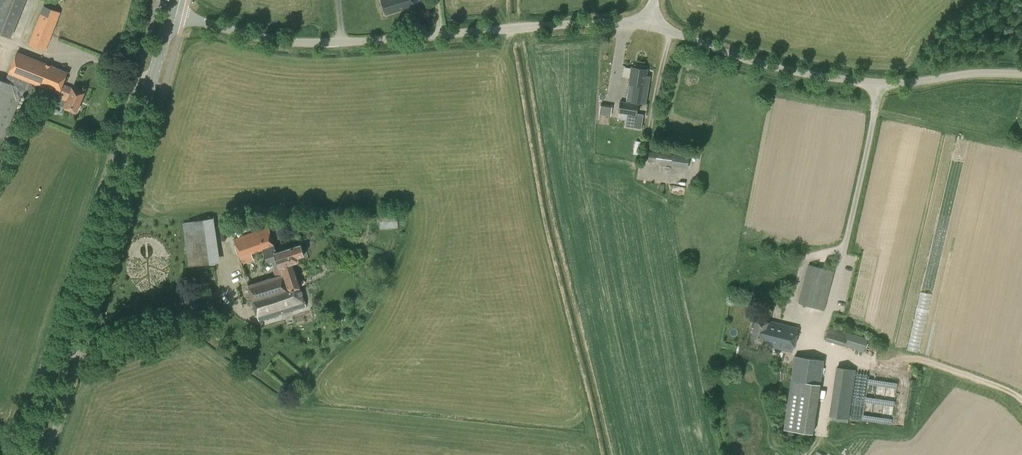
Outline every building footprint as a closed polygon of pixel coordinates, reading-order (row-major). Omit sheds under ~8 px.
[(11,38),(26,0),(0,0),(0,34),(11,38)] [(386,14),(415,6),(413,0),(381,0),(386,14)] [(43,6),(28,45),(45,51),(60,12),(43,6)] [(31,83),(59,94),(56,102),(65,106),(64,108),(76,112),(84,93),(72,88),(63,84),(68,72),(17,52),(6,82),(0,80),(0,149),(22,95),(25,97),(31,83)] [(634,67),(631,67),(626,101),(646,104),(649,81),(646,80),(647,69),(645,69),(645,66),(634,65),(634,67)] [(637,114),(639,105),(620,102),(618,113),(627,114),(626,127),(641,129),(643,115),(637,114)] [(601,114),(613,115),(613,105),(602,104),(601,114)] [(678,135),(674,129),(667,133),(672,140),(678,135)] [(689,157),(649,152),(648,162),(687,168),(689,157)] [(214,218),(182,223),(189,266),(220,262),(214,218)] [(264,248),(266,253),(276,249),(268,228),(261,230),(263,238),(256,241),(259,249),(264,248)] [(252,260),(250,252),(259,249),(256,241),(263,238),(261,230),(234,239),(242,263),(252,260)] [(276,252),(276,249),(266,253),(268,259),(264,261),(267,269),(274,266),(276,271),(283,269),(282,266),(292,263),(297,261),(298,259),(297,257),(304,255),(300,244),(276,252)] [(306,306),(300,287),(292,263),(282,266),(283,269),(276,271),(278,276),(248,285),(259,320),(306,306)] [(824,310),(834,271),(808,264),(798,303),(824,310)] [(753,319),(748,339),(762,342),(767,344),(766,346),(792,352),(798,328),(769,320),(768,322),(753,319)] [(863,352),(868,338),(847,332),(829,326),(825,341),(863,352)] [(794,356),(791,380),(789,391),(819,396),(824,360),(794,356)] [(849,419),(856,370),(838,367),(831,416),(849,419)] [(896,398),(898,382),(871,378),(867,401),(877,403),(876,410),(893,413),(896,398)]
